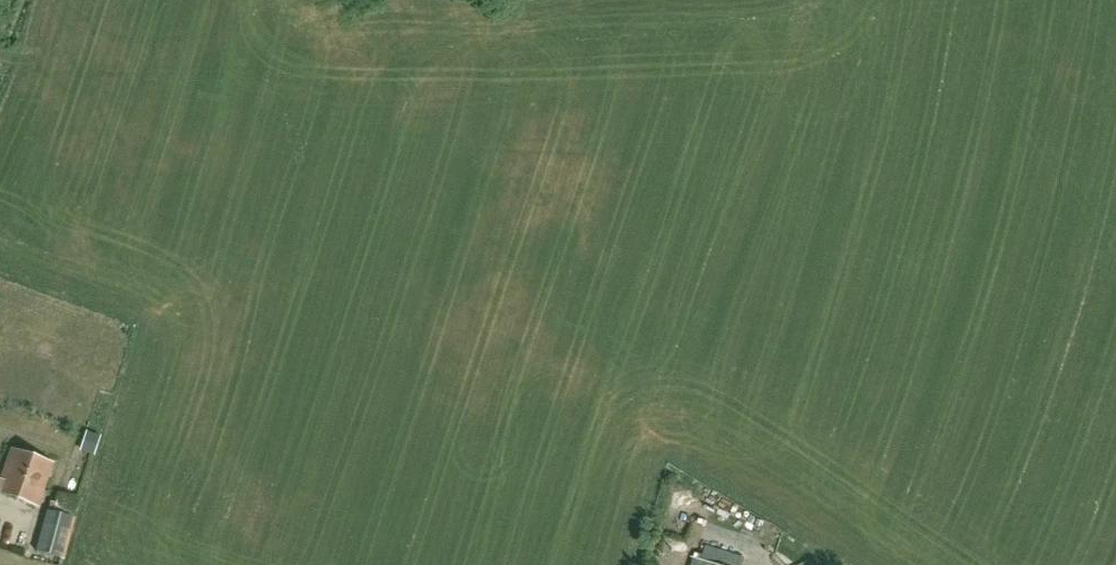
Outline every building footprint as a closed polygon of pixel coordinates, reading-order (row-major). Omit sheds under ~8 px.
[(52,464),(11,450),(0,482),(0,494),(37,507),(52,464)] [(57,495),(53,513),(46,512),(36,551),(61,558),(76,500),(57,495)]
